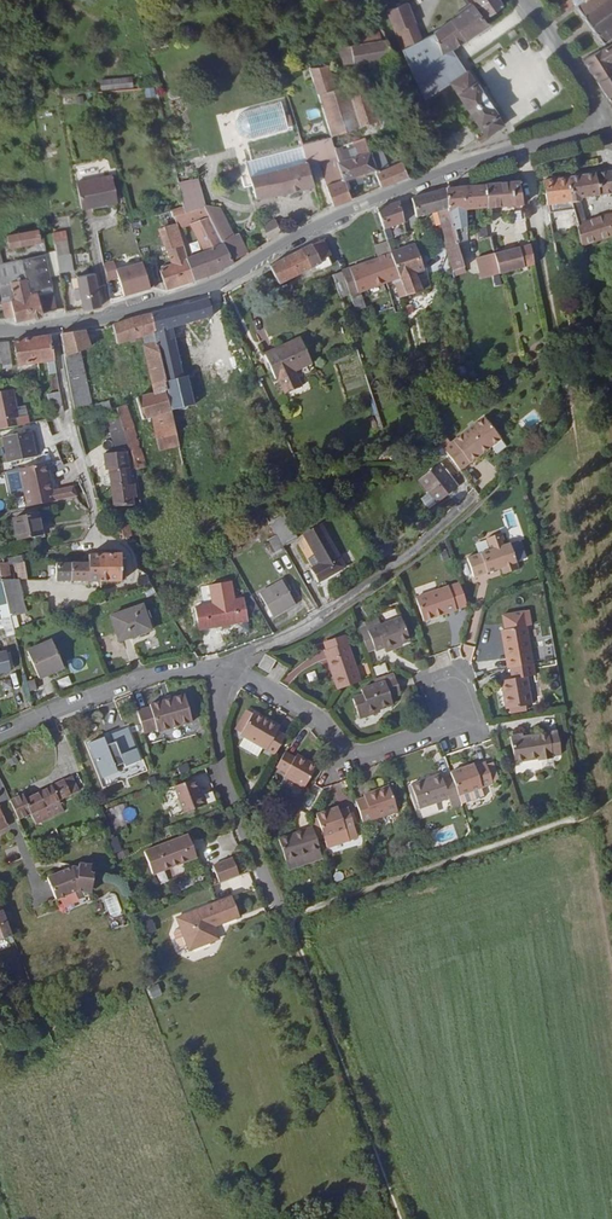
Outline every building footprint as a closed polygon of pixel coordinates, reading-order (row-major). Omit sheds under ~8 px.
[(485,17),(502,5),(499,0),(473,0),(485,17)] [(550,13),(555,20),(574,4),(576,7),(585,0),(568,0),(550,13)] [(603,44),(611,38),(611,0),(585,0),(576,7),(603,44)] [(407,3),(386,11),(394,32),(415,24),(407,3)] [(434,31),(442,51),(452,47),(460,43),(487,24),(483,19),(472,4),(440,28),(439,28),(434,31)] [(379,31),(356,34),(358,44),(381,40),(379,31)] [(442,51),(434,31),(402,49),(410,66),(424,100),(450,83),(467,71),(463,63),(452,47),(442,51)] [(340,47),(343,64),(353,62),(353,63),(394,56),(387,39),(381,40),(358,44),(350,46),(340,47)] [(606,48),(583,60),(598,82),(608,98),(611,96),(611,44),(606,48)] [(335,88),(328,65),(309,69),(316,94),(335,88)] [(467,71),(450,83),(485,134),(504,122),(475,82),(467,71)] [(133,77),(101,78),(102,90),(133,89),(133,77)] [(366,79),(346,85),(364,140),(383,133),(366,79)] [(335,88),(316,94),(330,137),(334,149),(364,140),(346,85),(335,88)] [(246,142),(290,130),(282,100),(238,112),(246,142)] [(306,161),(307,164),(336,156),(334,149),(330,137),(302,144),(303,148),(306,161)] [(303,148),(246,163),(250,176),(306,161),(303,148)] [(368,152),(338,162),(344,179),(374,169),(371,162),(368,152)] [(388,162),(385,156),(371,162),(374,169),(375,174),(390,168),(388,162)] [(381,187),(408,176),(402,162),(397,158),(388,162),(390,168),(375,174),(381,187)] [(306,161),(250,176),(255,198),(281,192),(282,194),(313,186),(307,164),(306,161)] [(238,164),(222,168),(226,181),(241,177),(238,164)] [(340,169),(323,175),(326,185),(333,206),(351,199),(344,179),(340,169)] [(611,193),(611,180),(610,171),(568,178),(572,202),(574,209),(578,223),(586,221),(581,202),(581,198),(611,193)] [(112,176),(76,182),(81,209),(117,202),(112,176)] [(568,178),(543,180),(549,212),(574,209),(572,202),(568,178)] [(199,179),(178,183),(180,190),(179,190),(184,206),(186,214),(204,207),(205,206),(199,179)] [(519,182),(485,185),(488,208),(523,205),(519,182)] [(449,212),(476,209),(488,208),(485,185),(446,188),(448,209),(449,212)] [(446,188),(412,199),(417,218),(437,212),(441,225),(452,222),(449,212),(448,209),(446,188)] [(399,202),(377,209),(384,229),(404,222),(399,202)] [(184,206),(172,210),(174,218),(186,214),(184,206)] [(248,254),(238,234),(234,235),(220,207),(205,206),(204,207),(222,243),(223,243),(232,262),(248,254)] [(160,233),(171,265),(188,260),(187,258),(174,218),(172,210),(153,216),(160,233)] [(575,224),(582,246),(611,236),(611,212),(586,221),(578,223),(575,224)] [(484,214),(476,214),(477,223),(485,222),(484,214)] [(153,216),(145,218),(151,236),(160,233),(153,216)] [(275,219),(263,226),(267,241),(282,233),(275,219)] [(452,222),(441,225),(446,242),(456,239),(452,222)] [(485,222),(477,223),(478,240),(479,239),(488,237),(486,222),(485,222)] [(38,230),(7,235),(9,247),(40,242),(38,230)] [(66,231),(54,233),(56,249),(69,247),(66,231)] [(488,237),(479,239),(481,250),(493,247),(491,236),(488,237)] [(317,269),(321,268),(321,269),(331,265),(328,257),(332,256),(323,239),(311,244),(322,264),(316,267),(317,269)] [(456,239),(446,242),(454,271),(465,269),(456,239)] [(223,271),(233,264),(232,262),(223,243),(222,243),(187,258),(188,260),(194,281),(223,271)] [(311,244),(302,249),(312,269),(316,267),(322,264),(311,244)] [(533,265),(530,245),(518,248),(524,268),(533,265)] [(424,269),(415,246),(391,253),(400,277),(416,272),(424,269)] [(69,247),(56,249),(56,251),(57,256),(70,254),(69,247)] [(501,274),(524,268),(518,248),(518,247),(495,254),(501,273),(501,274)] [(302,249),(270,265),(280,285),(282,289),(293,285),(304,277),(302,273),(312,269),(302,249)] [(57,256),(56,251),(44,254),(45,255),(49,277),(60,275),(60,272),(57,256)] [(75,254),(76,263),(91,261),(90,252),(75,254)] [(1,298),(10,297),(11,300),(14,316),(15,321),(43,314),(43,312),(57,311),(52,289),(49,277),(45,255),(2,264),(0,253),(0,292),(1,298)] [(350,295),(356,310),(366,307),(360,293),(400,277),(391,253),(350,268),(342,272),(350,295)] [(57,256),(60,272),(74,269),(70,254),(57,256)] [(495,254),(477,258),(483,278),(494,275),(501,273),(495,254)] [(171,265),(159,269),(164,284),(167,291),(194,281),(188,260),(171,265)] [(115,262),(104,264),(108,280),(119,278),(124,296),(150,289),(142,262),(116,271),(115,262)] [(312,269),(302,273),(304,277),(318,271),(317,269),(316,267),(312,269)] [(342,272),(333,275),(342,298),(350,295),(342,272)] [(404,289),(398,291),(400,298),(422,291),(416,272),(400,277),(404,289)] [(95,273),(77,277),(83,310),(101,306),(100,302),(95,273)] [(501,273),(494,275),(496,285),(504,284),(501,274),(501,273)] [(213,317),(208,298),(151,313),(154,332),(173,328),(213,317)] [(11,300),(3,302),(6,318),(14,316),(11,300)] [(113,325),(118,344),(143,337),(145,346),(144,346),(154,393),(137,398),(144,420),(152,418),(159,450),(179,446),(171,410),(165,382),(157,343),(155,334),(154,332),(151,313),(113,325)] [(173,328),(154,332),(155,334),(157,343),(175,338),(173,328)] [(83,330),(60,334),(65,357),(81,352),(90,349),(83,330)] [(50,335),(14,340),(18,365),(47,361),(49,374),(57,373),(55,360),(50,335)] [(300,337),(264,354),(276,380),(278,379),(285,395),(301,387),(294,371),(312,363),(300,337)] [(165,382),(184,377),(175,338),(157,343),(165,382)] [(0,342),(0,364),(2,363),(2,366),(12,364),(9,341),(0,342)] [(65,357),(64,357),(74,408),(92,405),(81,352),(65,357)] [(51,389),(59,388),(57,376),(49,377),(51,389)] [(195,405),(188,376),(184,377),(165,382),(171,410),(195,405)] [(0,392),(0,429),(30,423),(28,415),(19,417),(13,389),(0,392)] [(60,391),(48,394),(53,417),(57,417),(64,413),(60,391)] [(92,405),(74,408),(76,419),(111,410),(109,402),(92,405)] [(137,469),(146,466),(128,406),(118,408),(121,419),(125,430),(131,450),(137,469)] [(482,415),(442,447),(459,469),(479,453),(482,453),(489,448),(490,444),(499,437),(482,415)] [(48,419),(34,422),(38,447),(52,445),(48,419)] [(125,430),(121,419),(107,423),(111,434),(125,430)] [(125,430),(111,434),(117,452),(127,451),(131,450),(125,430)] [(31,431),(2,437),(7,463),(37,456),(31,431)] [(385,436),(378,438),(382,452),(390,449),(385,436)] [(390,449),(382,452),(384,458),(392,456),(390,449)] [(117,452),(102,454),(105,470),(109,470),(109,475),(111,485),(114,507),(133,505),(132,498),(136,497),(134,484),(131,485),(127,451),(117,452)] [(23,491),(26,507),(53,501),(51,490),(45,462),(18,468),(23,491)] [(458,487),(440,464),(419,480),(429,492),(422,498),(430,509),(458,487)] [(18,468),(6,471),(11,494),(23,491),(18,468)] [(60,488),(62,499),(76,496),(72,486),(60,488)] [(60,488),(51,490),(53,501),(62,499),(60,488)] [(38,513),(12,518),(17,540),(42,535),(38,513)] [(298,538),(284,513),(269,522),(283,546),(298,538)] [(129,523),(117,526),(119,536),(131,532),(129,523)] [(345,567),(322,525),(304,535),(320,563),(312,568),(320,582),(345,567)] [(490,549),(467,557),(474,577),(501,568),(503,574),(519,569),(510,543),(506,544),(502,533),(487,539),(490,549)] [(89,563),(56,563),(56,580),(121,582),(122,553),(89,554),(89,563)] [(0,563),(0,572),(1,578),(11,616),(27,612),(19,579),(11,579),(8,563),(0,563)] [(138,586),(149,583),(148,575),(136,578),(138,586)] [(192,595),(210,590),(206,577),(189,582),(192,595)] [(282,580),(260,593),(273,617),(296,604),(282,580)] [(459,583),(449,587),(416,598),(424,621),(457,610),(467,606),(459,583)] [(244,598),(195,607),(199,630),(248,620),(244,598)] [(143,605),(111,616),(120,641),(152,630),(151,629),(154,628),(146,605),(143,606),(143,605)] [(368,654),(376,651),(384,648),(384,649),(410,639),(401,617),(381,625),(367,630),(361,633),(368,654)] [(364,622),(367,630),(381,625),(378,618),(364,622)] [(527,626),(501,630),(508,669),(513,668),(533,664),(527,626)] [(346,633),(320,642),(323,651),(348,642),(346,633)] [(52,640),(28,651),(38,676),(63,665),(52,640)] [(361,681),(348,642),(323,651),(336,689),(361,681)] [(11,671),(6,651),(0,653),(0,674),(11,671)] [(276,661),(266,655),(259,666),(269,672),(276,661)] [(374,667),(377,676),(389,672),(386,663),(374,667)] [(514,678),(501,681),(506,710),(532,705),(527,677),(535,676),(533,664),(513,668),(514,678)] [(384,680),(395,677),(393,672),(376,678),(373,679),(375,683),(384,680)] [(61,689),(72,685),(68,676),(57,680),(61,689)] [(352,698),(360,719),(381,712),(380,709),(393,705),(390,695),(400,692),(395,677),(384,680),(375,683),(361,688),(363,694),(352,698)] [(34,679),(24,683),(28,693),(38,689),(34,679)] [(151,708),(138,712),(144,734),(157,730),(158,733),(193,723),(185,695),(150,706),(151,708)] [(253,713),(246,710),(235,729),(242,733),(253,713)] [(267,750),(275,755),(286,735),(278,730),(266,724),(268,720),(254,712),(253,713),(242,733),(241,735),(267,750)] [(266,724),(278,730),(280,727),(268,720),(266,724)] [(89,743),(103,778),(119,772),(117,766),(125,763),(127,767),(144,759),(131,726),(113,733),(117,741),(108,744),(105,736),(89,743)] [(523,734),(510,737),(515,763),(537,759),(538,761),(553,758),(553,756),(561,755),(558,734),(549,736),(549,733),(548,732),(523,737),(523,734)] [(285,777),(304,788),(317,765),(304,758),(302,762),(296,758),(285,752),(276,768),(287,773),(285,777)] [(493,784),(485,762),(475,766),(474,764),(450,773),(452,777),(459,796),(493,784)] [(411,784),(420,809),(459,796),(452,777),(443,780),(440,774),(411,784)] [(72,777),(64,781),(71,795),(79,791),(72,777)] [(194,779),(174,787),(184,813),(206,805),(203,798),(201,799),(200,795),(194,779)] [(23,794),(10,800),(19,820),(32,814),(59,801),(71,795),(64,781),(25,799),(23,794)] [(363,823),(398,810),(389,785),(376,790),(377,792),(364,797),(355,800),(363,823)] [(203,795),(203,798),(206,805),(216,802),(212,792),(203,795)] [(65,812),(59,801),(32,814),(37,824),(65,812)] [(338,806),(317,814),(318,818),(325,838),(328,848),(359,837),(348,808),(340,811),(338,806)] [(8,827),(9,826),(8,824),(7,824),(0,808),(0,831),(8,827)] [(325,838),(318,818),(310,820),(312,827),(318,841),(325,838)] [(312,827),(279,838),(286,861),(321,850),(312,827)] [(188,836),(183,838),(191,860),(197,858),(188,836)] [(183,838),(144,852),(153,875),(191,860),(183,838)] [(116,839),(108,842),(113,855),(121,852),(116,839)] [(232,859),(212,866),(219,884),(239,876),(232,859)] [(80,862),(79,866),(73,866),(48,877),(58,898),(78,889),(93,891),(94,872),(91,872),(92,863),(80,862)] [(112,918),(124,913),(114,892),(103,897),(112,918)] [(240,917),(232,897),(182,918),(194,948),(195,950),(220,939),(215,927),(240,917)] [(0,911),(0,940),(12,935),(3,910),(0,911)] [(194,948),(189,936),(184,938),(182,942),(185,949),(189,951),(194,948)] [(157,982),(147,987),(153,998),(163,993),(157,982)]
